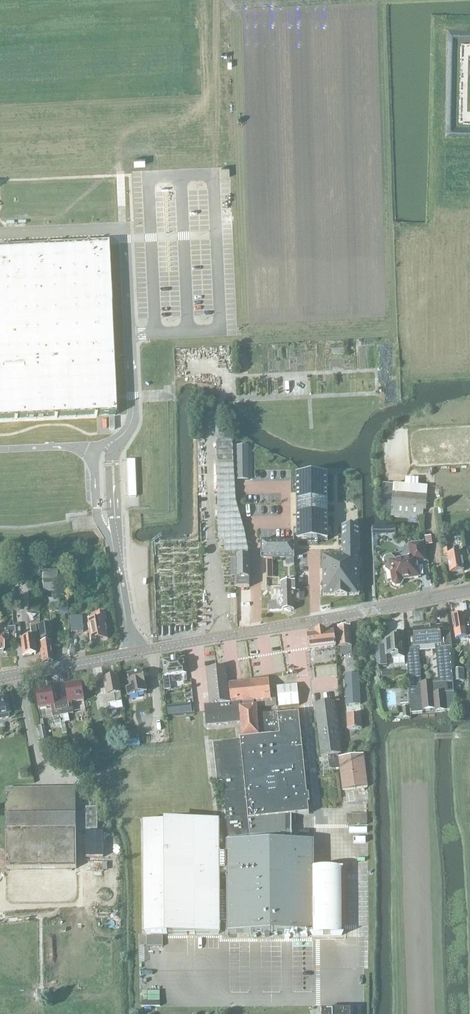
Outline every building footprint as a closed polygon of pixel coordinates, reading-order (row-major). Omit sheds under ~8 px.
[(116,415),(108,244),(0,249),(0,420),(116,415)] [(218,540),(224,540),(225,553),(249,552),(245,533),(236,501),(232,437),(216,437),(218,540)] [(135,460),(127,461),(128,497),(136,497),(135,460)] [(307,476),(297,477),(297,500),(298,541),(307,540),(318,540),(328,540),(327,476),(317,476),(316,476),(308,476),(307,476)] [(427,495),(393,493),(392,507),(426,510),(427,495)] [(359,594),(358,555),(358,550),(359,550),(359,526),(342,526),(342,550),(343,550),(343,555),(323,555),(323,594),(323,595),(324,595),(335,595),(335,596),(336,596),(346,596),(347,596),(347,595),(358,595),(359,595),(359,594)] [(294,558),(294,541),(261,542),(261,558),(294,558)] [(417,562),(425,561),(422,543),(409,545),(409,547),(407,547),(409,558),(400,560),(394,561),(394,560),(394,558),(391,556),(387,556),(384,560),(385,562),(386,567),(386,569),(389,571),(391,571),(392,580),(393,583),(396,585),(400,585),(402,581),(402,579),(412,578),(419,576),(417,562)] [(468,551),(451,554),(450,549),(444,550),(445,556),(447,555),(450,573),(464,571),(462,562),(469,561),(468,551)] [(237,579),(237,588),(249,587),(250,579),(249,558),(237,558),(237,579)] [(57,581),(57,570),(42,571),(42,581),(57,581)] [(43,592),(63,591),(63,581),(42,582),(43,592)] [(288,611),(291,611),(292,610),(294,610),(294,600),(299,600),(299,591),(295,592),(295,582),(281,583),(281,589),(270,589),(270,593),(272,593),(272,603),(270,603),(270,610),(282,610),(287,610),(288,611)] [(408,605),(401,606),(403,638),(410,637),(408,605)] [(104,621),(106,620),(104,612),(93,614),(94,622),(87,623),(91,642),(107,640),(104,621)] [(455,638),(461,637),(460,632),(466,631),(464,621),(463,615),(452,617),(455,638)] [(82,616),(70,617),(71,633),(83,632),(82,616)] [(39,643),(42,663),(53,661),(50,641),(46,642),(46,640),(51,639),(49,624),(37,626),(40,641),(42,640),(42,642),(39,643)] [(35,637),(37,637),(37,632),(36,632),(35,626),(30,626),(31,633),(30,633),(31,637),(21,639),(23,655),(35,654),(34,646),(36,645),(35,637)] [(351,627),(338,628),(339,656),(352,655),(352,647),(351,627)] [(417,649),(417,650),(406,651),(411,714),(423,713),(455,710),(453,681),(452,669),(451,650),(452,650),(451,634),(440,635),(439,627),(426,628),(425,627),(413,628),(415,646),(417,646),(417,647),(435,645),(438,681),(421,682),(419,649),(417,649)] [(3,651),(3,641),(8,641),(15,640),(14,628),(5,629),(5,634),(0,634),(0,651),(3,651)] [(326,632),(315,633),(315,635),(308,636),(310,652),(318,651),(321,651),(336,649),(334,633),(326,634),(326,632)] [(393,665),(405,664),(404,658),(405,658),(403,634),(391,635),(391,639),(385,640),(386,645),(379,645),(381,666),(387,665),(386,655),(392,655),(393,659),(393,665)] [(272,650),(244,655),(246,664),(255,663),(256,670),(248,671),(249,678),(256,677),(257,680),(259,679),(258,676),(264,675),(262,662),(273,660),(272,650)] [(230,654),(230,665),(243,665),(242,654),(230,654)] [(175,659),(172,659),(172,660),(163,661),(165,677),(163,677),(165,690),(170,689),(169,676),(187,674),(184,658),(175,659)] [(210,705),(205,706),(207,722),(210,725),(241,723),(242,738),(259,736),(259,735),(261,735),(261,736),(261,737),(240,739),(241,741),(248,818),(248,820),(286,816),(292,815),(309,814),(299,713),(278,715),(280,735),(267,736),(267,735),(267,734),(279,733),(277,713),(257,714),(256,700),(271,699),(269,679),(228,683),(226,667),(207,669),(210,705)] [(464,669),(452,669),(453,681),(464,680),(464,669)] [(126,689),(128,696),(147,692),(143,672),(127,675),(129,688),(126,689)] [(359,674),(345,675),(346,705),(360,704),(359,674)] [(118,677),(104,679),(107,696),(97,697),(101,715),(110,713),(110,710),(123,708),(122,702),(120,693),(118,677)] [(61,699),(63,715),(86,711),(81,683),(65,686),(67,698),(61,699)] [(279,707),(299,705),(297,685),(277,687),(279,707)] [(51,707),(53,717),(63,715),(61,699),(54,701),(52,689),(36,691),(39,709),(51,707)] [(9,717),(8,714),(10,713),(6,694),(0,696),(0,719),(9,717)] [(315,704),(318,733),(338,731),(335,702),(315,704)] [(361,714),(347,715),(348,729),(362,729),(361,714)] [(38,727),(41,741),(46,740),(44,726),(43,720),(40,720),(41,727),(38,727)] [(140,745),(139,731),(126,732),(127,746),(140,745)] [(332,770),(340,769),(342,790),(368,787),(364,754),(339,757),(339,755),(341,754),(338,731),(318,733),(321,757),(328,756),(330,768),(332,770)] [(226,743),(214,744),(217,782),(222,782),(226,820),(227,820),(248,818),(241,741),(226,743)] [(6,789),(6,805),(6,830),(6,869),(77,868),(76,788),(23,788),(23,789),(6,789)] [(98,829),(97,807),(86,808),(86,829),(98,829)] [(164,823),(143,823),(144,934),(165,934),(165,935),(220,935),(220,873),(229,872),(229,926),(229,933),(280,933),(290,933),(312,933),(312,936),(342,935),(341,895),(341,869),(312,869),(312,842),(292,842),(292,815),(286,816),(248,820),(248,818),(226,820),(227,853),(220,853),(220,821),(164,821),(164,823)] [(350,828),(350,834),(353,834),(354,842),(366,841),(366,828),(350,828)] [(366,859),(367,849),(356,848),(355,858),(366,859)]
